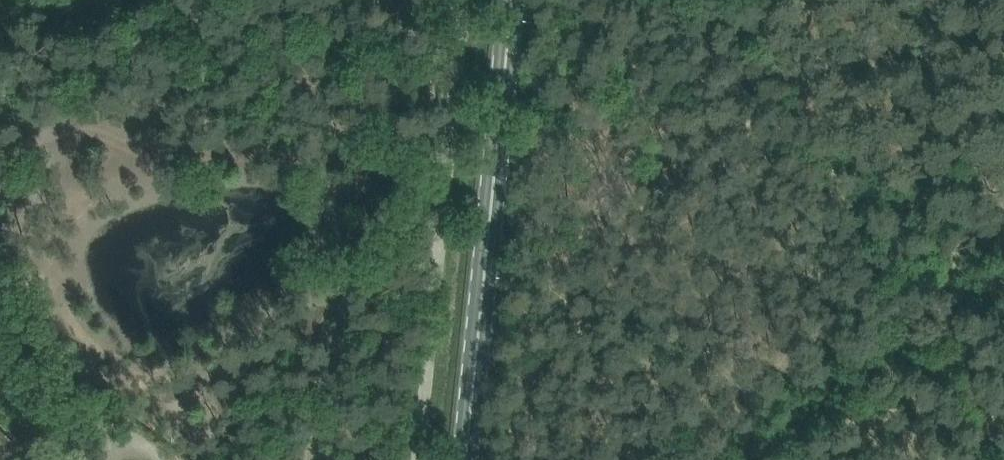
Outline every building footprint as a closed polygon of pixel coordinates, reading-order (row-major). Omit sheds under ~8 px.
[(0,373),(0,388),(11,380),(3,370),(0,373)] [(3,458),(14,446),(0,432),(0,459),(4,459),(3,458)]
